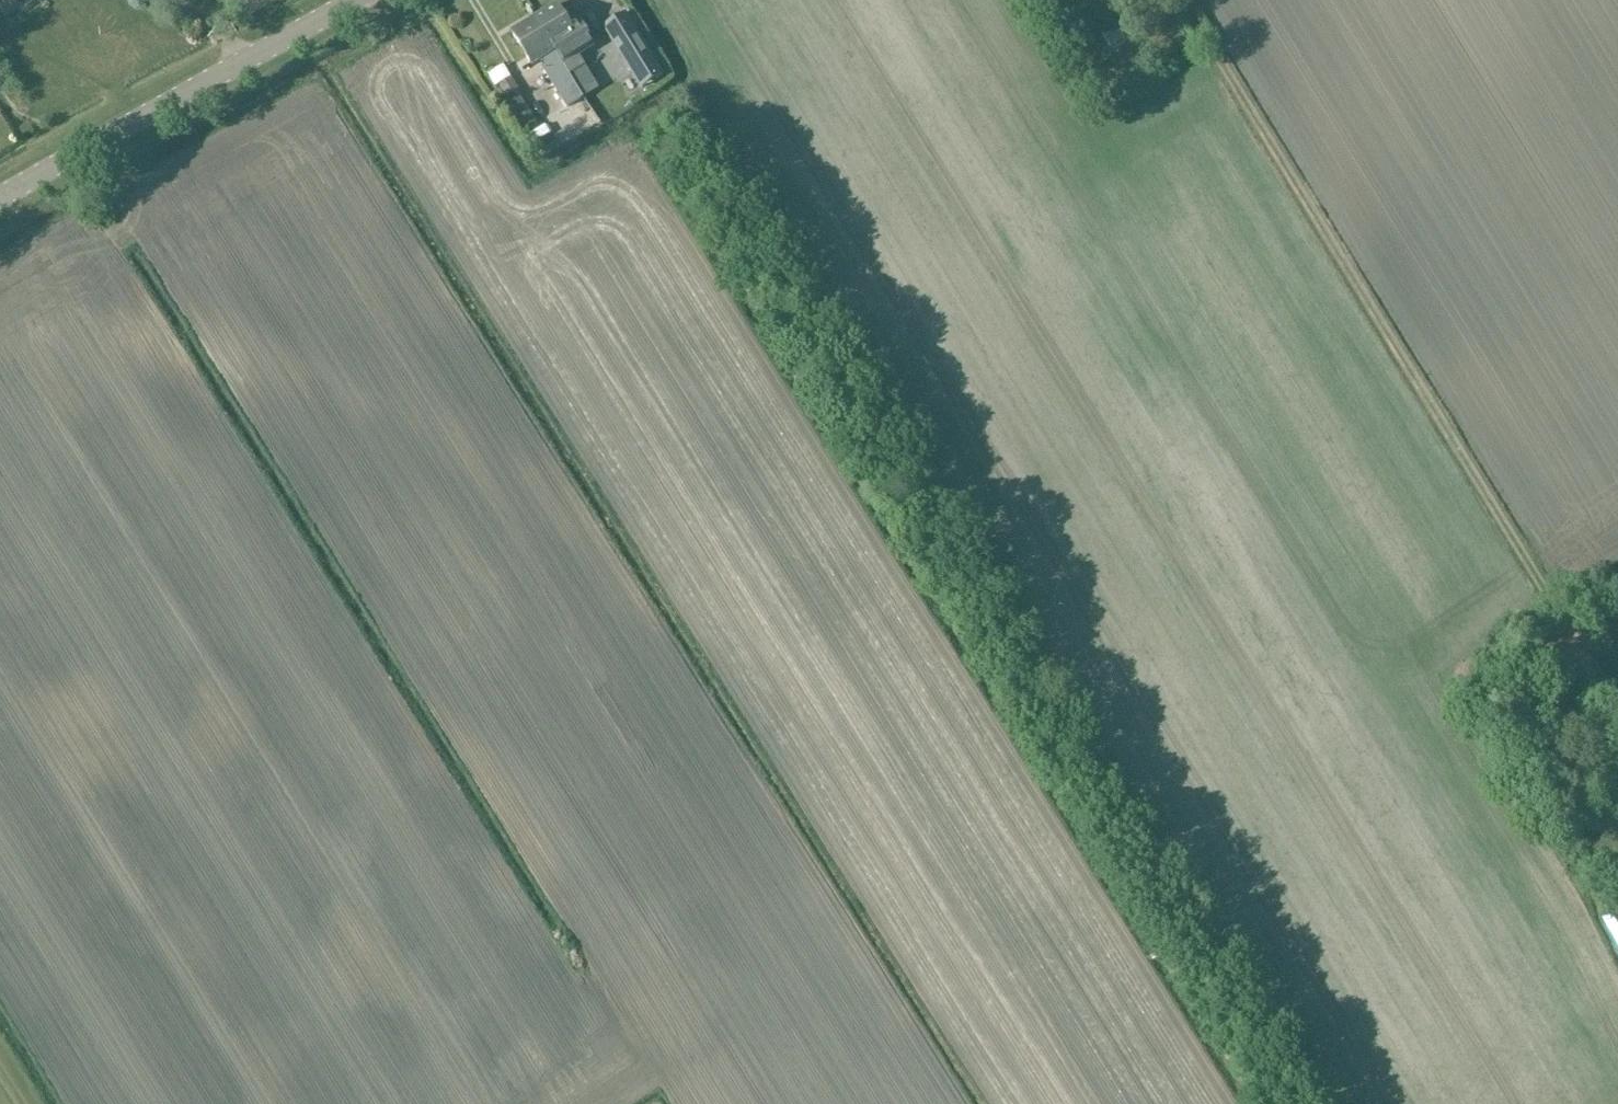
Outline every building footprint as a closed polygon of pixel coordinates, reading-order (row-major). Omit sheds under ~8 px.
[(6,11),(18,3),(20,6),(26,6),(31,3),(32,0),(0,0),(0,3),(6,11)] [(558,7),(535,20),(569,77),(584,67),(579,58),(595,48),(580,23),(571,28),(558,7)] [(1093,37),(1078,13),(1057,27),(1072,50),(1093,37)] [(553,86),(567,109),(582,99),(577,90),(535,20),(512,34),(532,67),(543,61),(548,68),(545,70),(554,86),(553,86)] [(640,36),(617,51),(631,73),(654,59),(640,36)] [(503,67),(488,76),(496,88),(497,88),(500,85),(511,79),(503,67)] [(538,98),(527,103),(534,119),(545,114),(538,98)]
